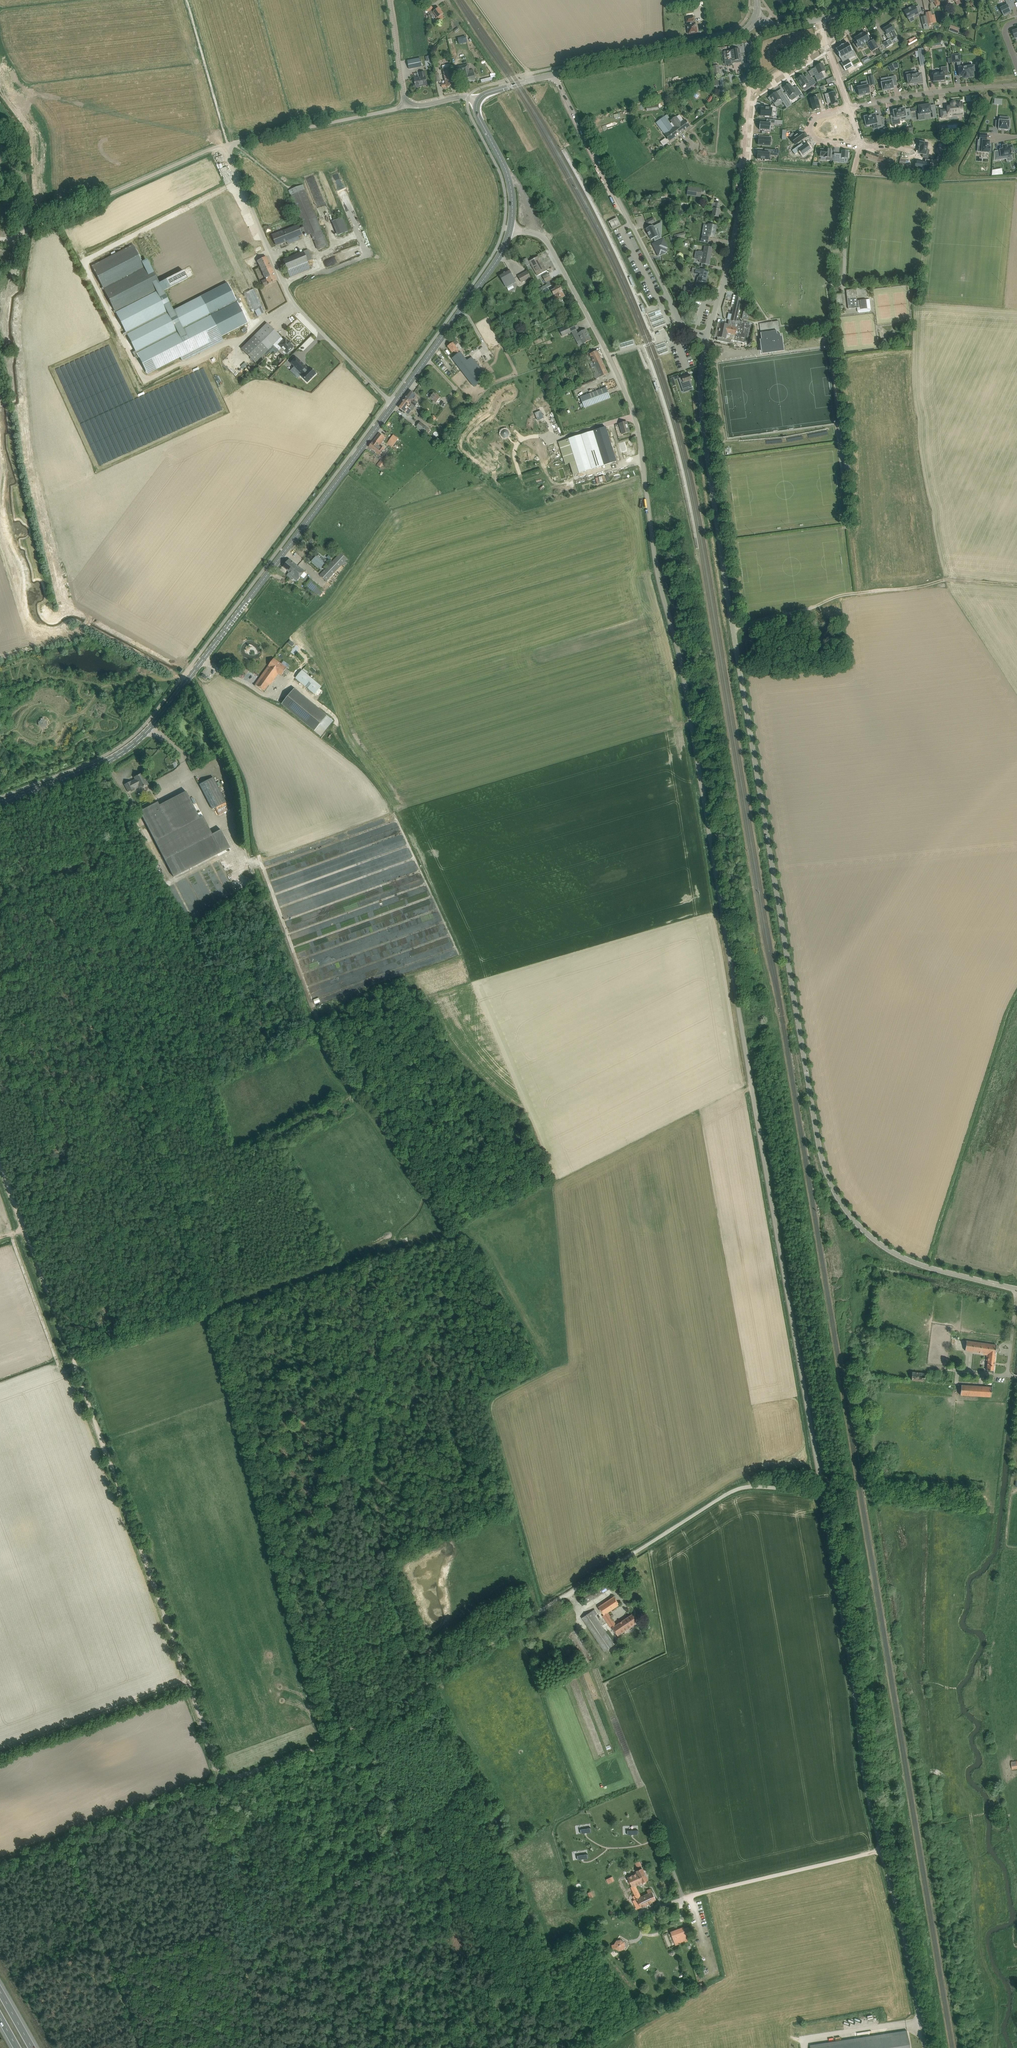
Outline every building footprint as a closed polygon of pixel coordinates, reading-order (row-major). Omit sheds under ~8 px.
[(1004,16),(1011,13),(1010,9),(1012,9),(1010,4),(1014,2),(1014,0),(1006,0),(1007,4),(1003,6),(1004,7),(1001,9),(1004,16)] [(438,18),(435,20),(437,24),(444,19),(441,15),(443,14),(439,8),(433,12),(431,10),(433,8),(430,5),(426,9),(428,12),(432,17),(435,15),(438,18)] [(914,6),(904,11),(909,20),(919,14),(918,13),(922,12),(919,6),(915,8),(914,6)] [(931,12),(926,13),(928,25),(929,26),(932,25),(931,24),(937,23),(935,14),(932,15),(931,12)] [(693,21),(695,21),(694,16),(686,18),(687,23),(688,22),(689,25),(687,26),(689,34),(697,32),(695,24),(694,24),(693,21)] [(884,29),(890,39),(892,38),(893,39),(897,36),(894,31),(894,30),(890,25),(884,29)] [(960,28),(951,25),(949,31),(958,34),(960,28)] [(869,40),(870,40),(865,32),(854,38),(856,41),(855,42),(858,48),(864,45),(863,44),(867,42),(868,43),(870,42),(869,40)] [(890,39),(883,43),(886,48),(894,44),(890,39)] [(868,43),(872,52),(878,48),(874,40),(870,42),(868,43)] [(848,43),(836,50),(838,54),(840,59),(841,58),(844,62),(841,64),(846,72),(853,67),(849,59),(848,60),(846,56),(853,52),(848,43)] [(725,53),(724,53),(726,64),(737,63),(741,62),(740,49),(724,51),(725,53)] [(973,71),(974,71),(974,66),(964,67),(964,66),(960,67),(960,62),(960,54),(953,55),(953,62),(957,62),(958,72),(959,72),(960,78),(964,77),(964,78),(969,78),(969,77),(974,76),(973,71)] [(408,61),(409,69),(422,67),(420,58),(408,61)] [(855,62),(858,68),(863,65),(860,59),(855,62)] [(818,72),(814,74),(817,81),(824,78),(821,73),(826,71),(822,63),(815,67),(818,72)] [(468,64),(457,66),(459,73),(463,73),(465,83),(476,81),(473,70),(469,71),(468,64)] [(446,83),(442,84),(442,88),(447,87),(455,86),(451,67),(443,69),(446,83)] [(942,73),(933,74),(934,83),(937,82),(937,81),(945,81),(944,76),(948,75),(948,72),(947,67),(941,68),(942,73)] [(415,83),(415,84),(416,87),(422,86),(427,85),(426,77),(425,77),(424,72),(420,73),(421,77),(416,78),(416,77),(414,77),(415,83)] [(908,80),(909,84),(918,83),(918,84),(923,83),(921,74),(916,75),(916,72),(912,73),(912,72),(906,73),(907,80),(908,80)] [(491,77),(481,79),(482,82),(496,79),(495,73),(490,74),(491,77)] [(806,78),(805,78),(803,75),(797,79),(802,87),(806,85),(808,88),(816,83),(813,79),(812,80),(809,75),(806,77),(806,78)] [(889,77),(890,81),(881,83),(883,90),(884,90),(884,91),(887,90),(894,88),(893,86),(897,85),(895,76),(889,77)] [(790,84),(784,87),(786,92),(788,93),(789,96),(794,94),(796,97),(801,94),(797,86),(794,88),(793,87),(792,88),(790,84)] [(870,93),(868,85),(857,88),(859,96),(860,95),(860,96),(863,96),(863,95),(870,93)] [(770,97),(768,98),(770,102),(772,100),(776,107),(777,106),(775,103),(780,99),(787,108),(792,105),(785,95),(784,93),(779,96),(777,92),(770,96),(770,97)] [(830,93),(824,95),(827,104),(830,103),(831,105),(831,106),(838,104),(838,103),(836,95),(831,97),(830,93)] [(822,99),(820,94),(814,95),(814,98),(810,99),(813,110),(820,108),(818,100),(822,99)] [(963,115),(961,103),(955,103),(954,103),(953,102),(952,102),(952,103),(951,103),(951,104),(951,106),(947,107),(948,110),(941,111),(942,118),(948,117),(948,114),(957,113),(958,116),(963,115)] [(761,108),(761,116),(765,116),(765,118),(769,118),(770,117),(773,117),(773,112),(776,112),(776,109),(777,108),(771,105),(771,106),(770,109),(761,108)] [(931,113),(930,105),(918,106),(919,111),(917,111),(918,117),(924,116),(924,114),(931,113)] [(805,113),(806,110),(800,107),(798,112),(796,111),(793,119),(804,124),(807,116),(804,114),(804,113),(805,113)] [(899,109),(900,110),(893,111),(894,116),(891,116),(892,126),(900,124),(900,121),(901,121),(900,118),(906,117),(904,108),(899,109)] [(680,134),(675,127),(673,128),(667,119),(670,118),(667,114),(656,123),(665,135),(670,141),(680,134)] [(880,115),(876,116),(875,114),(869,116),(868,115),(865,116),(865,117),(864,117),(864,118),(863,118),(864,122),(865,121),(866,126),(877,124),(878,128),(883,127),(880,115)] [(681,123),(676,117),(670,121),(675,127),(680,134),(690,126),(685,120),(681,123)] [(766,123),(760,123),(759,130),(770,131),(771,124),(775,124),(775,120),(767,119),(766,123)] [(996,121),(995,127),(999,127),(999,129),(1009,130),(1009,129),(1010,130),(1010,126),(1009,126),(1009,121),(999,120),(999,121),(996,121)] [(987,134),(980,133),(979,140),(978,140),(978,146),(982,146),(982,152),(989,153),(989,152),(990,147),(989,147),(989,141),(986,141),(986,138),(987,134)] [(797,134),(790,138),(795,145),(804,138),(801,134),(798,136),(797,134)] [(759,137),(758,145),(770,146),(771,138),(759,137)] [(802,144),(802,143),(792,150),(795,154),(799,150),(800,151),(803,155),(811,150),(809,147),(807,144),(804,146),(803,146),(802,144)] [(920,147),(919,154),(923,155),(922,158),(928,159),(929,151),(926,150),(927,144),(920,143),(919,147),(920,147)] [(995,151),(994,161),(1007,159),(1006,156),(1012,155),(1011,154),(1012,153),(1013,153),(1012,145),(1007,146),(1006,145),(1002,146),(1003,149),(1000,150),(1000,151),(995,151)] [(758,152),(757,159),(769,160),(770,153),(773,153),(773,150),(767,149),(766,153),(764,152),(758,152)] [(827,160),(834,161),(834,155),(831,155),(832,150),(831,150),(831,149),(828,149),(828,150),(824,149),(821,149),(820,157),(823,157),(827,157),(827,160)] [(834,153),(834,162),(834,161),(845,162),(845,158),(848,158),(849,151),(842,151),(841,154),(835,154),(835,153),(834,153)] [(868,157),(868,159),(884,165),(886,159),(867,152),(866,156),(868,157)] [(915,164),(914,169),(922,170),(923,170),(923,171),(929,172),(930,167),(931,160),(925,159),(925,162),(917,161),(916,162),(917,162),(916,165),(915,164)] [(334,180),(341,177),(338,172),(334,173),(335,174),(332,175),(334,180)] [(273,236),(277,245),(287,241),(288,245),(300,240),(299,237),(306,233),(307,236),(312,234),(319,250),(328,246),(317,218),(303,185),(289,191),(302,223),(304,227),(300,228),(299,225),(273,236)] [(688,187),(687,194),(701,196),(702,189),(688,187)] [(720,204),(712,202),(711,208),(714,208),(712,216),(718,217),(720,210),(719,209),(720,204)] [(334,221),(332,222),(338,236),(340,235),(349,232),(343,217),(334,221)] [(617,218),(609,222),(613,229),(620,225),(617,218)] [(704,224),(701,239),(708,240),(709,236),(714,237),(717,226),(708,224),(708,225),(704,224)] [(653,225),(646,229),(648,233),(649,235),(651,240),(654,238),(655,241),(654,241),(655,241),(662,238),(662,237),(661,238),(658,226),(654,227),(653,225)] [(652,244),(659,257),(668,252),(667,248),(668,248),(663,238),(652,244)] [(133,245),(91,266),(116,313),(124,328),(127,335),(135,351),(137,354),(139,358),(147,374),(180,358),(182,361),(185,359),(186,360),(209,348),(207,344),(221,337),(248,323),(238,304),(238,303),(235,298),(227,283),(201,296),(176,309),(173,310),(173,311),(171,307),(163,291),(170,288),(170,287),(188,278),(183,270),(159,283),(147,259),(142,262),(133,245)] [(703,253),(696,252),(695,255),(703,257),(702,261),(699,260),(699,261),(699,262),(700,263),(709,265),(713,248),(705,246),(703,253)] [(307,262),(312,260),(308,250),(303,252),(303,251),(283,260),(290,277),(310,269),(307,262)] [(262,281),(264,286),(268,284),(269,284),(276,280),(273,273),(273,272),(266,256),(257,261),(265,278),(265,277),(266,279),(262,281)] [(540,261),(541,260),(539,256),(529,261),(537,276),(547,271),(546,271),(540,261)] [(699,275),(698,281),(697,280),(696,285),(695,285),(695,286),(701,285),(702,282),(706,282),(708,271),(700,269),(700,270),(696,269),(695,274),(699,275)] [(499,275),(506,287),(516,282),(509,270),(499,275)] [(527,271),(518,276),(522,282),(530,277),(527,271)] [(548,274),(542,277),(545,283),(546,282),(547,284),(539,289),(542,295),(545,294),(545,293),(549,291),(552,291),(554,287),(553,284),(548,274)] [(683,292),(687,293),(687,290),(692,291),(693,284),(688,284),(687,287),(684,286),(683,292)] [(565,296),(562,291),(563,290),(563,289),(562,287),(560,286),(560,287),(560,286),(552,291),(554,295),(555,294),(556,296),(551,298),(553,302),(558,300),(565,296)] [(244,293),(252,312),(255,311),(257,316),(264,313),(255,288),(244,293)] [(846,290),(848,309),(857,308),(860,308),(860,310),(867,309),(866,300),(857,301),(856,289),(846,290)] [(715,331),(714,337),(718,338),(717,341),(731,344),(731,340),(746,344),(751,324),(736,321),(742,297),(737,295),(736,298),(735,301),(731,320),(729,320),(728,325),(717,322),(716,328),(718,328),(717,331),(715,331)] [(742,319),(748,320),(750,311),(744,310),(742,319)] [(570,315),(561,319),(562,322),(563,324),(572,319),(570,315)] [(778,321),(759,324),(761,339),(760,340),(760,343),(762,343),(762,346),(761,346),(762,354),(784,351),(782,337),(781,337),(778,321)] [(576,322),(559,330),(562,336),(572,332),(576,330),(579,329),(576,322)] [(267,323),(241,349),(255,363),(273,345),(277,341),(281,337),(267,323)] [(580,340),(577,342),(579,346),(591,339),(586,329),(577,334),(580,340)] [(277,341),(273,345),(276,348),(279,351),(282,348),(287,353),(288,353),(290,352),(289,351),(293,347),(290,344),(291,343),(289,341),(288,342),(285,339),(284,340),(280,344),(277,341)] [(448,347),(453,353),(454,351),(456,354),(459,352),(457,349),(453,343),(448,347)] [(589,363),(596,379),(608,374),(597,350),(590,354),(593,361),(589,363)] [(457,365),(461,370),(474,387),(487,377),(472,357),(467,361),(460,353),(452,359),(457,365)] [(296,357),(290,363),(294,367),(301,374),(300,375),(307,382),(316,374),(309,367),(307,368),(296,357)] [(679,378),(682,389),(688,387),(689,388),(692,387),(693,386),(691,380),(692,380),(690,374),(679,378)] [(607,387),(580,397),(584,408),(611,398),(607,387)] [(411,391),(405,399),(411,404),(415,406),(420,411),(421,409),(419,407),(419,406),(417,404),(418,403),(415,400),(418,396),(411,391)] [(430,398),(436,403),(440,398),(434,393),(430,398)] [(405,399),(399,407),(405,412),(409,414),(415,406),(411,404),(405,399)] [(422,413),(419,418),(425,422),(428,418),(422,413)] [(627,421),(619,424),(622,434),(630,432),(627,421)] [(417,427),(425,433),(427,435),(431,430),(420,422),(417,427)] [(605,427),(593,431),(604,465),(616,461),(606,427),(605,427)] [(593,431),(581,435),(592,469),(604,465),(593,431)] [(379,433),(369,447),(373,450),(380,455),(385,449),(381,446),(381,447),(379,446),(385,438),(383,437),(379,433)] [(387,443),(393,447),(398,438),(393,435),(387,443)] [(581,435),(558,442),(565,465),(575,461),(579,473),(592,469),(581,435)] [(321,575),(327,582),(348,559),(341,553),(321,575)] [(317,556),(312,561),(320,569),(325,564),(317,556)] [(287,575),(291,578),(293,575),(292,574),(298,566),(289,559),(283,567),(289,572),(287,575)] [(293,575),(291,578),(296,582),(305,572),(298,566),(292,574),(293,575)] [(307,585),(322,597),(326,591),(312,580),(307,585)] [(289,671),(286,669),(287,668),(274,659),(269,666),(256,685),(264,691),(269,684),(270,685),(279,673),(282,676),(284,673),(286,675),(289,671)] [(302,670),(296,677),(297,679),(315,694),(322,686),(302,670)] [(295,689),(283,703),(290,710),(302,695),(295,689)] [(41,719),(38,721),(39,726),(42,728),(44,728),(46,728),(48,725),(48,721),(45,718),(41,719)] [(125,785),(128,791),(134,788),(139,786),(142,784),(143,787),(148,784),(142,773),(134,777),(135,779),(131,782),(131,781),(125,785)] [(199,784),(212,809),(226,802),(213,777),(199,784)] [(158,802),(140,811),(142,816),(164,859),(174,877),(230,848),(221,830),(212,834),(203,816),(200,818),(188,796),(186,791),(159,805),(158,802)] [(228,859),(222,861),(225,869),(231,867),(228,859)] [(986,1370),(993,1371),(996,1345),(966,1342),(965,1351),(988,1353),(986,1370)] [(912,1372),(911,1381),(933,1383),(934,1375),(912,1372)] [(960,1395),(991,1398),(992,1388),(961,1385),(961,1389),(960,1395)] [(634,1623),(637,1621),(632,1614),(616,1625),(608,1612),(619,1605),(614,1596),(598,1607),(618,1636),(635,1624),(634,1623)] [(604,1651),(614,1645),(595,1616),(598,1614),(595,1609),(592,1611),(582,1618),(604,1651)] [(648,1880),(642,1868),(637,1871),(637,1873),(627,1877),(633,1886),(632,1886),(631,1887),(637,1899),(633,1901),(637,1909),(648,1904),(650,1906),(653,1905),(652,1902),(656,1900),(651,1888),(647,1890),(648,1893),(641,1897),(635,1885),(642,1882),(648,1880)] [(675,1942),(683,1940),(683,1942),(688,1940),(687,1938),(683,1928),(671,1932),(675,1942)] [(626,1946),(624,1941),(620,1939),(616,1940),(614,1944),(611,1945),(613,1949),(615,1949),(619,1951),(623,1950),(626,1946)] [(810,2044),(811,2047),(910,2047),(907,2030),(810,2044)]
